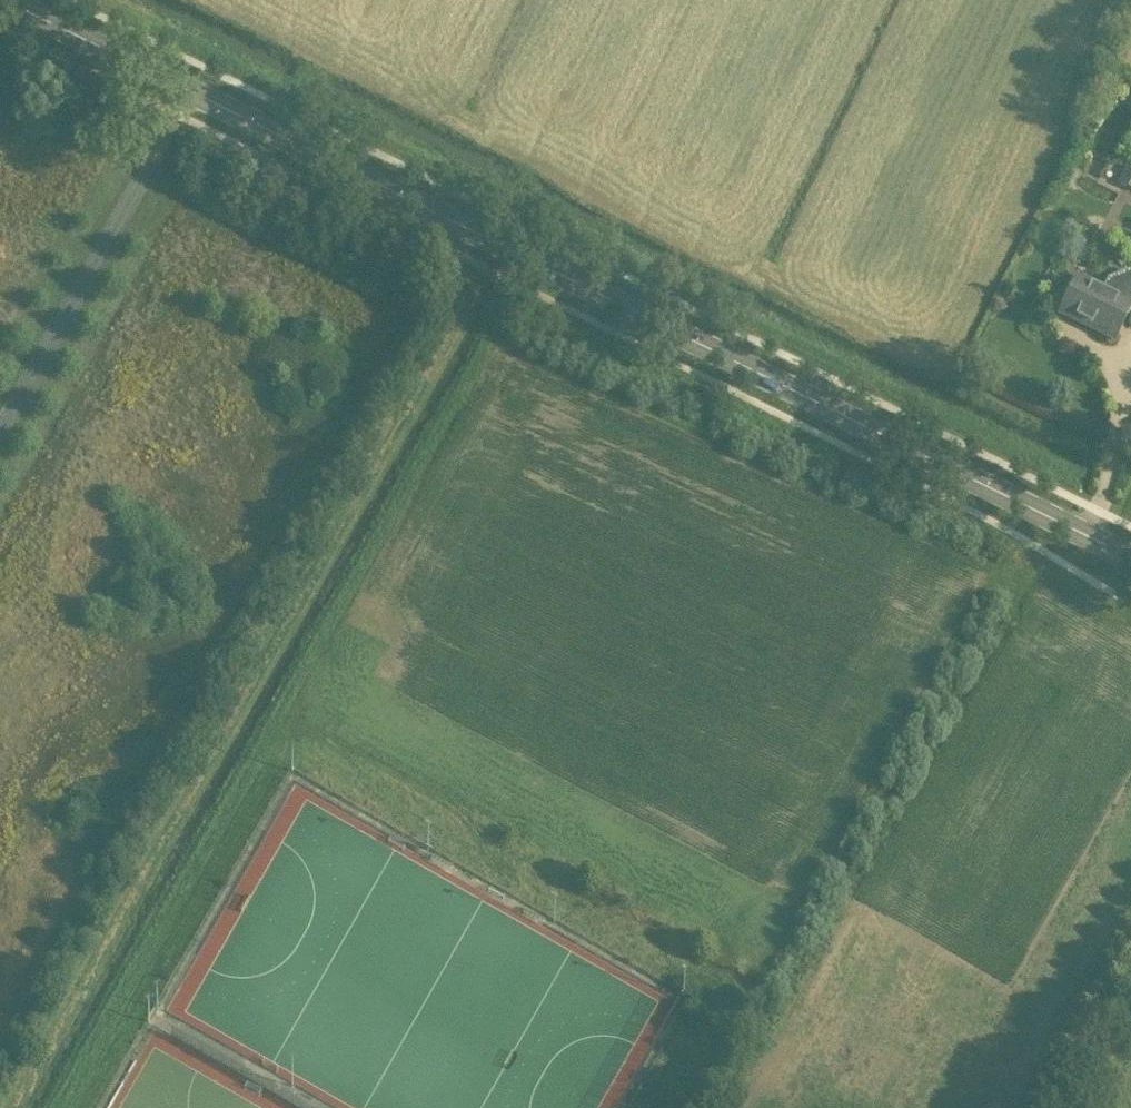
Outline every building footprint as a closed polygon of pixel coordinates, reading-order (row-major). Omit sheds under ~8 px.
[(1130,190),(1130,167),(1128,166),(1120,185),(1130,190)] [(1061,312),(1100,331),(1099,334),(1114,342),(1130,308),(1130,273),(1127,271),(1107,278),(1101,290),(1078,278),(1061,312)]
